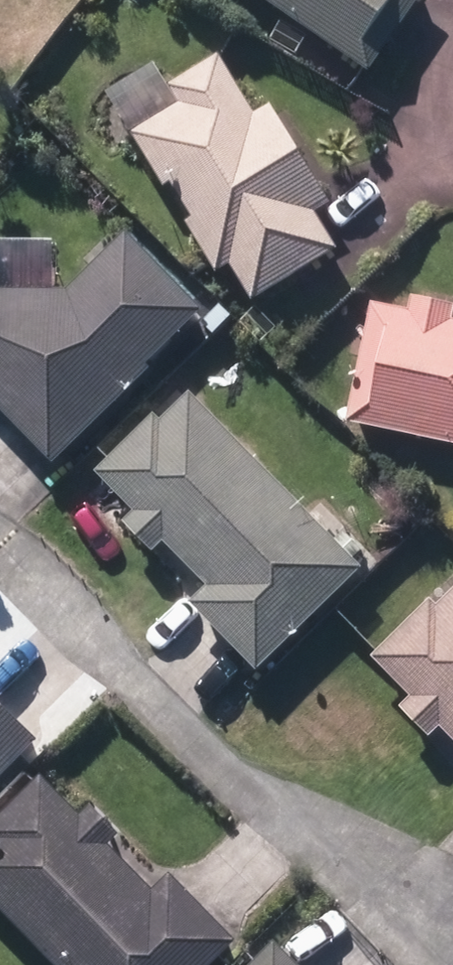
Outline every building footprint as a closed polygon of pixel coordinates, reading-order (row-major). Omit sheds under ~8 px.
[(370,79),(425,0),(254,0),(370,79)] [(230,269),(253,307),(335,256),(312,219),(328,209),(269,113),(254,122),(218,63),(170,92),(180,110),(133,139),(165,190),(171,187),(194,224),(187,230),(215,278),(230,269)] [(51,469),(150,374),(146,370),(202,316),(127,239),(67,296),(0,295),(0,417),(51,469)] [(452,451),(452,328),(451,328),(452,318),(452,313),(411,303),(409,318),(372,310),(346,428),(452,451)] [(200,331),(212,344),(233,323),(221,310),(200,331)] [(154,400),(162,407),(172,396),(165,389),(154,400)] [(191,612),(256,678),(363,573),(190,399),(159,426),(154,420),(94,479),(134,518),(123,529),(152,559),(163,548),(209,594),(191,612)] [(437,612),(430,606),(372,662),(412,701),(398,715),(428,745),(440,732),(452,745),(452,596),(437,612)] [(36,748),(0,712),(0,785),(36,748)] [(47,964),(217,964),(235,947),(170,879),(152,897),(108,852),(119,842),(91,811),(80,822),(41,783),(0,822),(0,917),(47,964)] [(272,949),(256,964),(288,964),(272,949)]
